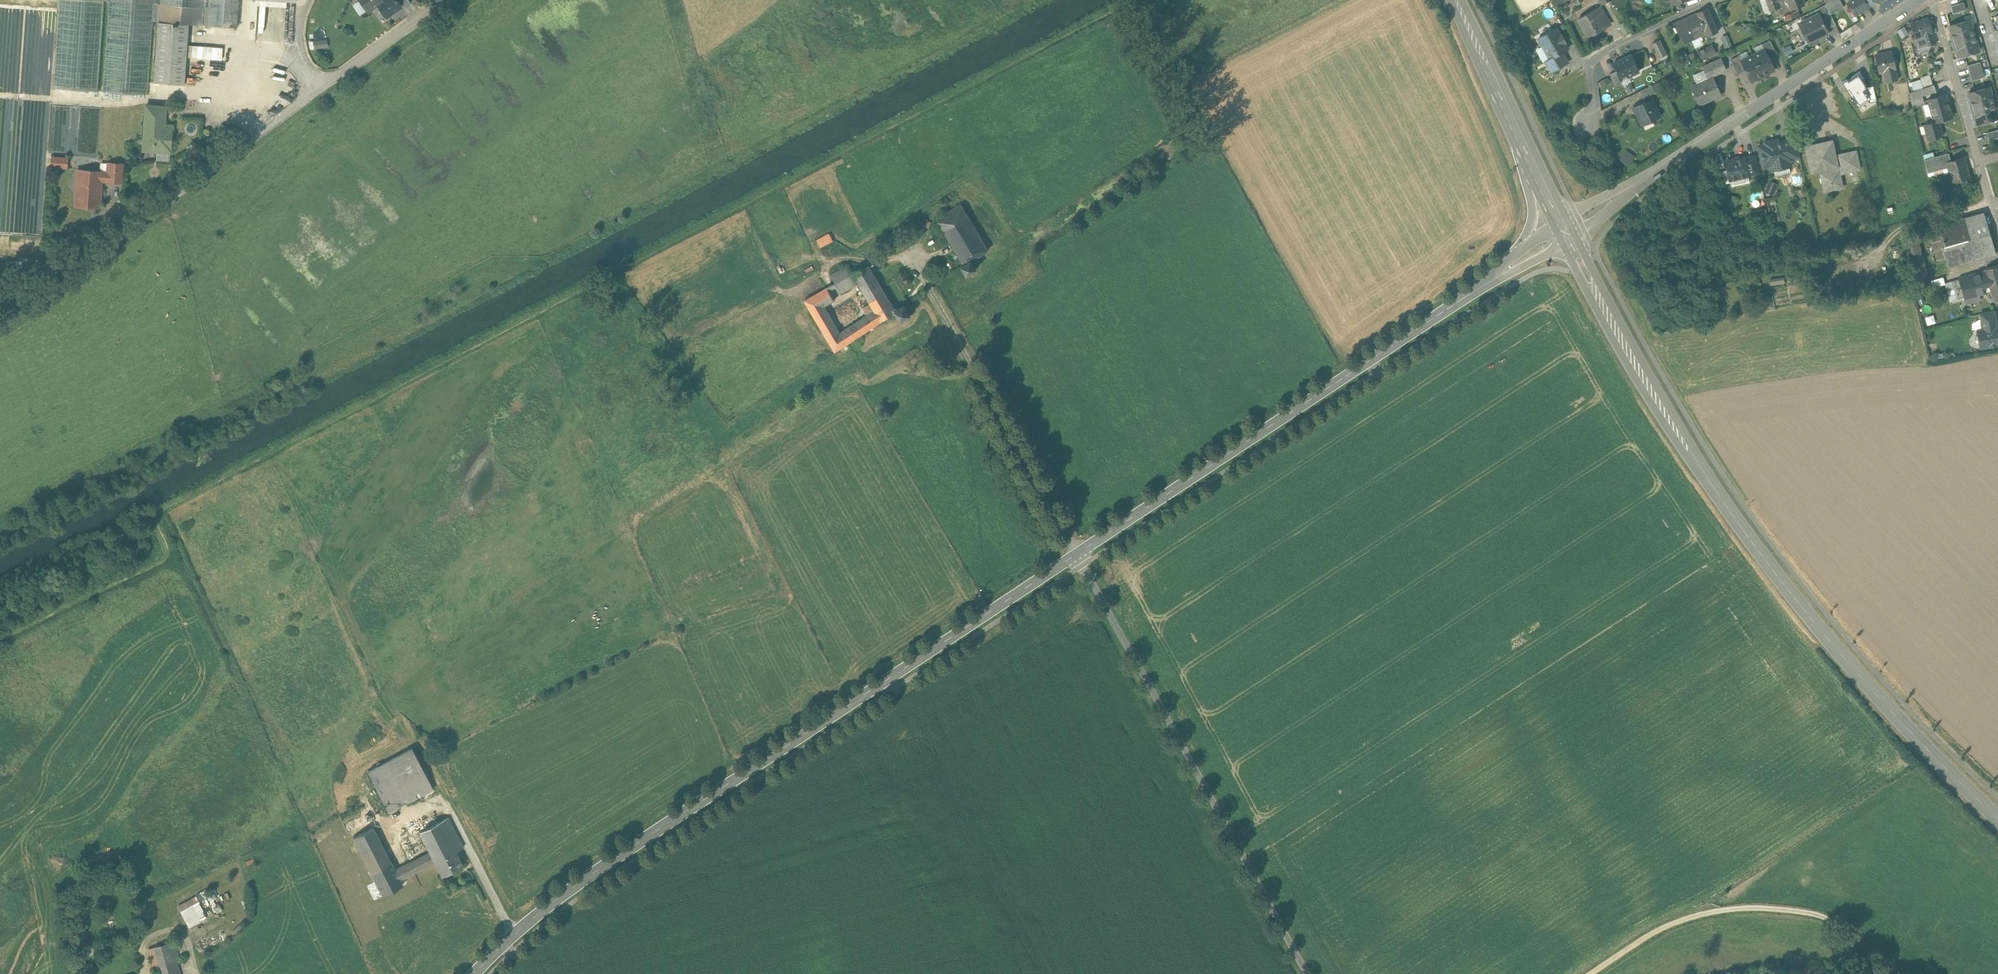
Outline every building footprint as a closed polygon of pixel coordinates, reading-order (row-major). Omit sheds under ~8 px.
[(102,0),(59,0),(53,88),(98,91),(104,0),(102,0)] [(104,0),(109,0),(103,92),(148,95),(154,3),(160,4),(154,82),(184,85),(188,24),(202,25),(204,7),(204,0),(102,0),(104,0)] [(204,7),(209,7),(208,25),(237,27),(239,0),(204,0),(204,7)] [(367,12),(377,5),(382,1),(382,0),(360,0),(367,12)] [(377,5),(386,17),(401,6),(397,0),(384,0),(382,1),(377,5)] [(1770,11),(1780,7),(1779,3),(1778,0),(1766,0),(1770,11)] [(1787,2),(1788,2),(1791,9),(1804,5),(1803,0),(1786,0),(1787,2)] [(1826,4),(1830,13),(1843,7),(1840,0),(1834,0),(1826,4)] [(1847,3),(1855,15),(1870,6),(1867,0),(1851,0),(1847,3)] [(1883,10),(1899,0),(1877,0),(1883,10)] [(1963,2),(1951,6),(1953,13),(1965,10),(1963,2)] [(1826,4),(1819,7),(1825,18),(1831,15),(1830,13),(1826,4)] [(1707,8),(1697,13),(1706,34),(1707,37),(1718,32),(1707,8)] [(1595,10),(1578,19),(1589,37),(1605,28),(1595,10)] [(1697,13),(1675,23),(1684,44),(1706,34),(1697,13)] [(1819,13),(1799,23),(1808,42),(1829,33),(1819,13)] [(1928,18),(1910,24),(1915,38),(1916,38),(1919,48),(1936,43),(1928,18)] [(1970,20),(1950,26),(1954,41),(1974,35),(1970,20)] [(1556,28),(1539,38),(1550,58),(1550,59),(1562,52),(1568,49),(1565,43),(1566,42),(1562,34),(1560,35),(1556,28)] [(1974,35),(1954,41),(1958,56),(1979,51),(1974,35)] [(310,48),(328,47),(327,38),(310,39),(310,48)] [(1666,55),(1660,40),(1652,43),(1659,58),(1666,55)] [(1777,55),(1770,40),(1762,44),(1764,49),(1765,49),(1769,58),(1777,55)] [(1697,51),(1701,61),(1716,54),(1711,44),(1697,51)] [(1764,49),(1753,55),(1763,75),(1774,69),(1769,58),(1765,49),(1764,49)] [(1892,51),(1875,55),(1879,73),(1884,72),(1886,82),(1898,79),(1895,69),(1896,69),(1892,51)] [(1562,52),(1550,59),(1550,58),(1546,61),(1552,72),(1568,63),(1562,52)] [(1689,61),(1685,52),(1679,54),(1684,64),(1689,61)] [(1639,71),(1631,55),(1613,64),(1616,69),(1615,70),(1616,71),(1621,80),(1620,78),(1627,75),(1628,77),(1639,71)] [(1739,55),(1731,60),(1738,74),(1746,70),(1741,61),(1742,61),(1739,55)] [(1742,61),(1741,61),(1746,70),(1751,81),(1763,75),(1753,55),(1742,61)] [(1721,58),(1710,63),(1715,74),(1726,69),(1721,58)] [(1980,62),(1967,65),(1970,73),(1982,70),(1980,62)] [(1703,82),(1710,100),(1722,95),(1713,75),(1715,74),(1710,63),(1703,67),(1708,79),(1703,82)] [(1860,70),(1842,82),(1858,107),(1870,100),(1871,102),(1877,101),(1873,85),(1867,88),(1866,85),(1863,79),(1865,78),(1860,70)] [(1982,70),(1970,73),(1972,81),(1984,77),(1982,70)] [(1621,80),(1616,71),(1610,74),(1616,86),(1622,82),(1621,80)] [(1710,100),(1703,82),(1696,84),(1699,90),(1694,93),(1699,105),(1710,100)] [(1651,85),(1640,91),(1643,98),(1655,93),(1651,85)] [(1934,85),(1909,92),(1911,98),(1912,105),(1924,102),(1922,95),(1936,91),(1934,85)] [(1989,87),(1969,93),(1973,108),(1993,103),(1989,87)] [(1934,122),(1938,121),(1952,117),(1945,94),(1928,99),(1934,122)] [(1646,103),(1645,101),(1633,107),(1643,126),(1643,125),(1642,123),(1658,115),(1660,117),(1661,117),(1652,100),(1646,103)] [(1993,103),(1973,108),(1977,124),(1997,118),(1993,103)] [(165,107),(146,106),(143,149),(170,151),(172,126),(164,125),(165,107)] [(1938,121),(1934,122),(1924,125),(1929,140),(1942,136),(1938,121)] [(1986,133),(1989,140),(1997,138),(1997,129),(1986,133)] [(1776,140),(1765,143),(1766,145),(1759,147),(1763,166),(1772,164),(1773,170),(1789,166),(1788,161),(1793,159),(1792,158),(1798,156),(1794,139),(1777,143),(1776,140)] [(1832,140),(1806,146),(1812,172),(1826,169),(1827,172),(1821,173),(1825,191),(1842,187),(1839,170),(1841,169),(1842,173),(1860,169),(1856,151),(1838,155),(1838,157),(1836,158),(1832,140)] [(1619,159),(1629,165),(1635,155),(1625,149),(1619,159)] [(1949,153),(1925,160),(1928,173),(1949,167),(1947,162),(1951,161),(1949,153)] [(1755,155),(1744,158),(1748,175),(1759,173),(1755,155)] [(1744,157),(1725,161),(1730,180),(1748,176),(1748,175),(1744,158),(1744,157)] [(1951,161),(1947,162),(1949,167),(1953,182),(1970,177),(1967,167),(1966,167),(1963,157),(1951,161)] [(61,158),(53,158),(52,166),(61,166),(61,158)] [(122,164),(108,163),(108,172),(107,181),(121,182),(122,164)] [(108,172),(81,170),(80,176),(77,176),(76,193),(79,193),(78,206),(99,207),(101,181),(107,181),(108,172)] [(1774,195),(1778,183),(1768,179),(1764,191),(1774,195)] [(961,205),(955,209),(954,208),(949,212),(954,220),(965,212),(961,205)] [(949,212),(937,220),(964,265),(962,266),(967,276),(976,269),(971,261),(988,250),(965,212),(954,220),(949,212)] [(1984,214),(1941,226),(1942,230),(1930,234),(1934,249),(1942,247),(1948,268),(1995,254),(1984,214)] [(1649,229),(1638,230),(1640,246),(1650,245),(1649,229)] [(829,234),(817,240),(821,247),(833,241),(829,234)] [(1648,251),(1638,255),(1641,264),(1652,260),(1648,251)] [(1661,262),(1654,259),(1649,270),(1656,274),(1661,262)] [(835,283),(834,284),(839,294),(859,283),(865,294),(880,284),(869,265),(852,274),(835,283)] [(1997,279),(1997,265),(1984,269),(1985,271),(1960,279),(1963,289),(1997,279)] [(848,266),(831,275),(835,283),(852,274),(848,266)] [(950,270),(937,278),(940,282),(952,273),(950,270)] [(1960,279),(1952,281),(1958,300),(1965,298),(1963,289),(1960,279)] [(1963,289),(1965,298),(1967,304),(1980,300),(1979,294),(1985,292),(1990,290),(1994,302),(1997,300),(1997,279),(1963,289)] [(1952,281),(1945,283),(1950,302),(1958,300),(1952,281)] [(904,305),(898,309),(897,307),(894,309),(881,285),(880,284),(865,294),(870,303),(881,321),(895,312),(901,322),(910,316),(904,305)] [(867,315),(840,332),(825,306),(834,300),(827,288),(805,300),(835,351),(881,321),(870,303),(863,308),(867,315)] [(1994,311),(1980,314),(1982,325),(1996,322),(1994,311)] [(1982,325),(1983,330),(1977,331),(1978,336),(1976,339),(1979,341),(1980,347),(1990,345),(1990,346),(1996,345),(1996,344),(1997,344),(1997,327),(1996,322),(1982,325)] [(412,748),(368,771),(389,812),(433,789),(412,748)] [(447,818),(420,832),(430,852),(395,870),(400,880),(435,862),(455,852),(463,848),(447,818)] [(395,870),(373,828),(353,838),(383,896),(403,886),(400,880),(395,870)] [(455,852),(435,862),(442,876),(462,866),(455,852)] [(195,895),(177,905),(189,927),(207,917),(195,895)] [(164,923),(149,930),(152,936),(167,930),(164,923)] [(174,941),(155,947),(160,966),(175,962),(180,961),(174,941)] [(160,966),(155,947),(149,949),(154,968),(160,966)] [(160,966),(163,973),(178,973),(175,962),(160,966)]
